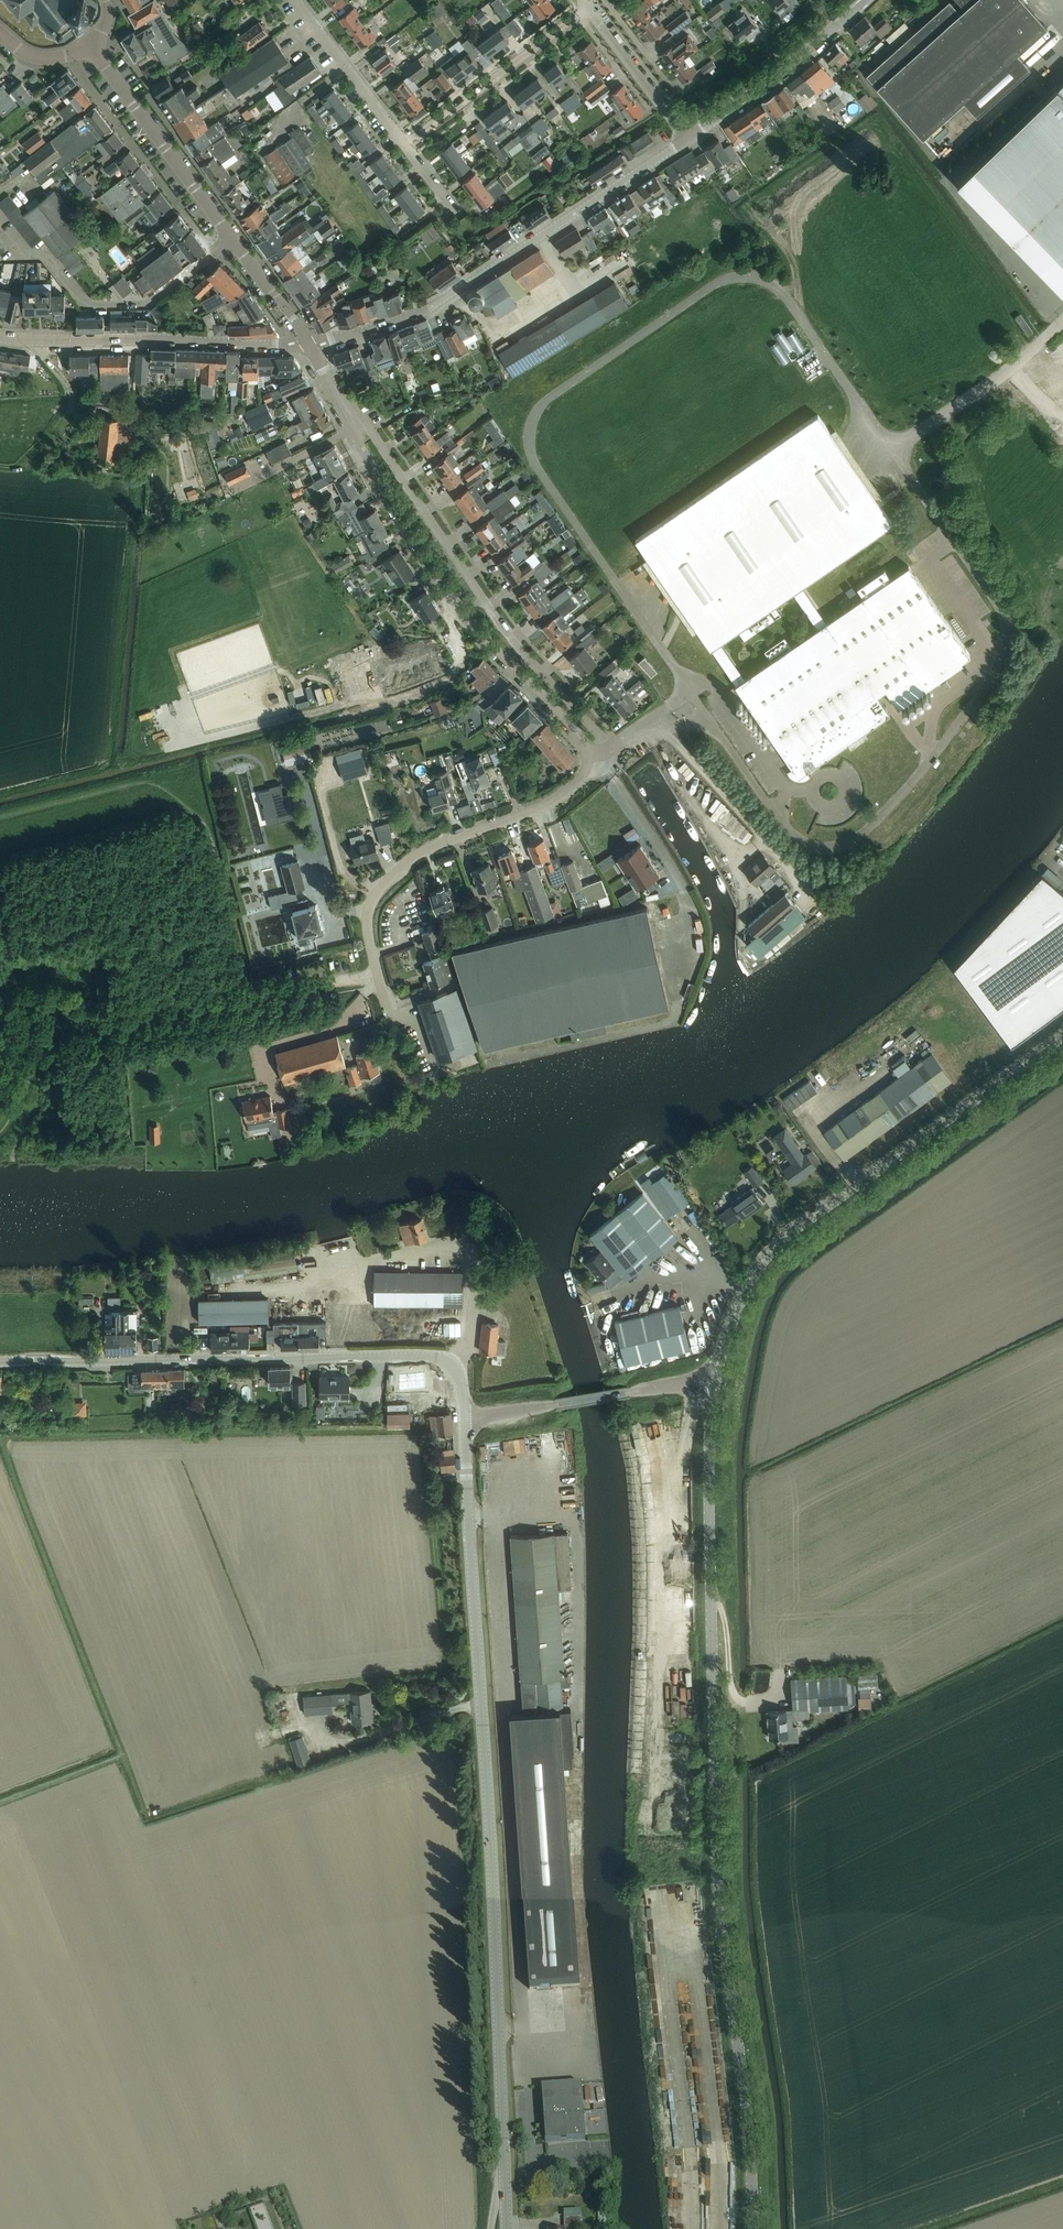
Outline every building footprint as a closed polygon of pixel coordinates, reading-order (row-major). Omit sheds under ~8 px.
[(12,5),(14,4),(19,10),(19,13),(21,13),(21,11),(24,8),(32,19),(32,21),(34,21),(34,19),(40,15),(41,17),(41,18),(41,19),(42,20),(43,21),(44,22),(45,22),(45,23),(48,25),(47,28),(48,28),(49,29),(49,30),(50,31),(51,32),(52,32),(53,32),(54,32),(55,32),(57,31),(58,31),(58,30),(59,29),(62,30),(64,28),(64,26),(77,16),(79,19),(78,23),(81,23),(82,19),(92,12),(96,12),(96,9),(93,8),(86,0),(8,0),(12,5)] [(192,49),(174,33),(160,12),(153,0),(151,0),(137,9),(132,12),(128,14),(135,26),(134,27),(136,30),(122,38),(124,42),(122,43),(130,57),(133,55),(135,59),(147,51),(149,55),(154,52),(152,49),(155,46),(167,65),(176,59),(192,49)] [(140,4),(147,0),(125,0),(131,10),(140,4)] [(330,5),(335,12),(346,3),(344,0),(326,0),(330,5)] [(549,0),(537,0),(532,4),(528,7),(538,21),(555,8),(549,0)] [(644,0),(629,11),(640,25),(652,17),(646,8),(657,0),(644,0)] [(800,3),(798,0),(769,0),(782,17),(800,3)] [(866,74),(922,137),(964,100),(977,115),(1030,68),(1017,52),(1045,27),(1022,0),(955,0),(952,3),(949,0),(866,74)] [(721,1),(703,15),(709,22),(727,9),(721,1)] [(808,1),(802,6),(806,11),(807,12),(809,10),(813,7),(808,1)] [(228,19),(239,11),(233,3),(222,11),(228,19)] [(437,17),(445,12),(439,3),(431,8),(437,17)] [(351,32),(362,24),(356,16),(358,14),(353,7),(340,18),(351,32)] [(750,38),(760,30),(742,7),(735,12),(739,16),(728,25),(739,39),(746,34),(750,38)] [(278,19),(282,16),(277,9),(273,12),(278,19)] [(481,10),(475,15),(481,23),(487,17),(481,10)] [(672,34),(691,19),(685,10),(666,25),(672,34)] [(873,26),(864,16),(849,30),(860,43),(874,30),(880,36),(891,26),(883,17),(873,26)] [(652,17),(640,25),(651,40),(660,33),(665,29),(660,23),(658,21),(656,23),(652,17)] [(714,28),(722,22),(718,17),(710,23),(714,28)] [(514,36),(521,30),(512,18),(505,24),(509,29),(514,36)] [(259,21),(238,36),(250,52),(261,43),(258,39),(268,32),(259,21)] [(368,32),(362,24),(351,32),(362,47),(375,37),(370,30),(368,32)] [(498,48),(509,39),(504,33),(509,29),(505,24),(501,28),(489,36),(498,48)] [(429,42),(439,36),(434,30),(425,36),(429,42)] [(395,52),(399,49),(394,42),(399,39),(395,33),(386,40),(395,52)] [(661,53),(672,68),(683,59),(691,53),(699,48),(688,33),(675,43),(670,46),(661,53)] [(282,75),(294,67),(273,36),(220,73),(228,84),(236,96),(277,68),(282,75)] [(489,36),(474,48),(477,53),(478,54),(483,50),(487,56),(498,48),(489,36)] [(470,44),(467,39),(461,43),(464,47),(454,55),(457,59),(467,71),(477,63),(473,58),(478,54),(471,44),(470,44)] [(584,67),(601,55),(590,41),(578,50),(588,64),(584,67)] [(841,64),(849,57),(835,42),(823,54),(830,62),(831,63),(834,61),(839,66),(841,64)] [(382,74),(390,67),(396,63),(385,49),(378,54),(380,56),(372,62),(382,74)] [(456,80),(467,71),(457,59),(454,55),(438,66),(442,71),(446,78),(451,74),(456,80)] [(598,77),(611,68),(601,55),(584,67),(590,75),(594,72),(598,77)] [(319,71),(320,71),(310,56),(294,67),(282,75),(281,76),(275,80),(279,86),(274,89),(284,104),(295,96),(292,91),(311,77),(319,71)] [(408,75),(392,87),(401,100),(413,91),(409,85),(415,80),(413,79),(420,74),(427,68),(419,57),(412,63),(403,70),(408,75)] [(572,73),(578,69),(568,57),(563,61),(572,73)] [(683,59),(672,68),(683,82),(697,71),(692,65),(689,67),(685,62),(683,59)] [(711,59),(700,67),(705,74),(710,70),(713,74),(716,71),(713,67),(716,65),(711,59)] [(817,59),(802,72),(812,86),(815,90),(817,92),(833,79),(829,73),(824,68),(817,59)] [(155,62),(144,70),(148,75),(159,68),(155,62)] [(554,84),(566,75),(557,63),(545,72),(554,84)] [(56,89),(44,98),(48,104),(50,102),(58,96),(60,94),(64,98),(69,94),(80,85),(68,69),(66,70),(51,82),(56,89)] [(160,96),(193,75),(189,69),(171,80),(167,74),(152,84),(160,96)] [(442,89),(450,84),(446,78),(442,71),(434,78),(442,89)] [(815,90),(812,86),(802,72),(788,83),(794,92),(797,89),(800,93),(804,90),(808,95),(815,90)] [(535,98),(546,89),(537,77),(526,86),(535,98)] [(588,99),(606,85),(601,78),(583,92),(588,99)] [(3,113),(17,103),(14,100),(18,97),(23,104),(33,96),(32,95),(32,94),(33,93),(29,88),(28,89),(22,82),(22,81),(18,84),(11,89),(13,90),(9,93),(2,84),(0,86),(0,109),(3,113)] [(1055,87),(956,183),(1062,294),(1062,81),(1056,88),(1055,87)] [(187,92),(182,84),(168,93),(159,99),(173,121),(196,106),(191,98),(200,91),(197,85),(187,92)] [(242,104),(236,96),(228,84),(202,102),(196,106),(173,121),(186,140),(209,126),(204,118),(226,103),(231,111),(242,104)] [(621,108),(634,99),(623,84),(610,94),(614,99),(609,103),(616,111),(621,108)] [(68,104),(59,110),(66,119),(83,106),(91,100),(80,85),(69,94),(64,98),(68,104)] [(593,105),(611,91),(606,85),(588,99),(593,105)] [(523,107),(535,98),(526,86),(514,95),(523,107)] [(761,102),(771,117),(776,114),(794,102),(783,86),(761,102)] [(326,103),(317,110),(322,116),(331,109),(342,100),(334,89),(333,89),(325,95),(322,97),(326,103)] [(411,113),(423,104),(413,91),(401,100),(411,113)] [(582,103),(574,92),(565,99),(573,110),(582,103)] [(261,95),(244,104),(248,111),(264,102),(261,95)] [(559,103),(567,114),(573,110),(565,99),(559,103)] [(631,121),(643,112),(634,99),(621,108),(631,121)] [(340,121),(343,119),(351,112),(342,100),(331,109),(340,121)] [(504,121),(516,112),(507,100),(495,109),(504,121)] [(761,102),(723,127),(730,136),(734,144),(736,143),(741,139),(744,137),(748,142),(753,138),(757,136),(761,133),(757,128),(768,121),(773,128),(777,126),(771,117),(761,102)] [(316,120),(322,116),(313,104),(307,108),(316,120)] [(806,113),(802,107),(799,104),(794,108),(802,120),(807,117),(808,116),(806,113)] [(50,139),(24,160),(35,174),(42,182),(63,166),(68,162),(99,138),(113,128),(113,127),(112,126),(96,106),(96,105),(95,105),(87,111),(76,119),(69,125),(50,139)] [(546,113),(550,119),(559,112),(554,107),(546,113)] [(508,127),(504,121),(495,109),(483,118),(492,130),(499,125),(503,131),(508,127)] [(322,129),(328,125),(322,116),(316,120),(322,129)] [(535,130),(539,135),(540,137),(542,137),(546,142),(547,141),(551,138),(547,132),(546,133),(544,131),(544,130),(549,127),(541,117),(531,125),(535,130)] [(584,120),(586,126),(596,123),(594,117),(584,120)] [(128,132),(132,129),(125,119),(121,122),(128,132)] [(209,126),(186,140),(193,152),(203,146),(214,139),(226,131),(222,125),(218,120),(214,122),(209,126)] [(355,141),(367,132),(358,121),(349,127),(346,129),(355,141)] [(479,139),(483,137),(488,133),(479,121),(474,125),(478,130),(474,133),(479,139)] [(617,136),(625,130),(621,124),(612,130),(613,131),(610,134),(613,137),(616,135),(617,136)] [(248,125),(243,128),(247,135),(252,132),(248,125)] [(297,174),(312,164),(305,154),(314,148),(302,129),(296,128),(290,133),(292,136),(278,146),(297,174)] [(96,143),(102,151),(106,156),(111,152),(115,148),(124,142),(114,129),(105,136),(101,139),(96,143)] [(598,134),(596,133),(597,132),(595,129),(590,133),(589,132),(581,139),(584,143),(587,141),(589,143),(594,139),(593,138),(598,134)] [(524,130),(515,136),(519,141),(528,135),(524,130)] [(30,153),(46,141),(38,131),(22,143),(30,153)] [(636,156),(636,155),(656,143),(648,131),(628,144),(636,156)] [(367,151),(376,144),(367,132),(355,141),(350,145),(355,152),(360,148),(364,153),(367,151)] [(494,152),(500,148),(488,133),(483,137),(494,152)] [(232,175),(222,162),(236,152),(224,136),(207,146),(195,154),(223,193),(234,184),(240,180),(235,173),(232,175)] [(508,150),(519,141),(515,136),(504,145),(508,150)] [(341,153),(345,150),(336,137),(331,141),(339,153),(340,152),(341,153)] [(724,147),(718,139),(705,148),(716,165),(723,159),(727,165),(739,157),(730,142),(724,147)] [(448,162),(460,154),(451,142),(440,151),(448,162)] [(628,159),(634,154),(627,143),(620,147),(628,159)] [(500,148),(494,152),(499,158),(508,152),(503,146),(500,148)] [(281,184),(295,175),(276,147),(262,156),(281,184)] [(126,172),(139,162),(130,149),(117,159),(105,168),(109,173),(121,164),(126,172)] [(539,150),(531,156),(536,162),(543,156),(539,150)] [(99,161),(106,156),(102,151),(95,156),(99,161)] [(696,157),(692,151),(666,168),(677,184),(702,168),(706,174),(715,169),(704,152),(696,157)] [(340,166),(346,162),(347,162),(341,153),(340,152),(339,153),(340,154),(335,158),(340,166)] [(379,173),(391,165),(382,153),(373,160),(371,162),(379,173)] [(595,184),(627,163),(620,153),(588,175),(595,184)] [(457,174),(466,168),(469,165),(460,154),(448,162),(457,174)] [(351,160),(347,163),(351,169),(361,162),(358,158),(353,162),(351,160)] [(78,174),(68,162),(63,166),(76,184),(85,177),(81,172),(78,174)] [(362,186),(368,182),(361,172),(363,169),(365,167),(362,162),(361,162),(351,169),(362,186)] [(510,162),(496,172),(504,184),(518,174),(510,162)] [(145,169),(141,164),(142,164),(141,163),(110,187),(100,195),(120,221),(125,218),(124,218),(134,210),(147,200),(161,190),(157,185),(157,184),(156,184),(148,173),(150,171),(147,167),(145,169)] [(388,185),(391,183),(400,176),(391,165),(379,173),(388,185)] [(472,194),(484,185),(474,172),(471,175),(463,181),(472,194)] [(306,175),(294,181),(297,188),(310,181),(306,175)] [(655,175),(647,180),(658,198),(667,192),(664,188),(668,186),(668,185),(662,175),(657,178),(655,175)] [(85,177),(76,184),(83,193),(87,198),(93,194),(88,188),(92,186),(85,177)] [(35,197),(40,192),(28,180),(23,184),(35,197)] [(647,180),(638,185),(644,195),(640,198),(647,209),(647,210),(661,201),(658,198),(647,180)] [(370,197),(375,193),(368,182),(362,186),(370,197)] [(484,185),(472,194),(482,207),(491,200),(494,198),(504,190),(499,183),(488,191),(484,185)] [(223,193),(240,217),(260,203),(256,199),(251,202),(247,197),(245,199),(234,184),(223,193)] [(404,206),(415,197),(407,185),(398,192),(395,194),(404,206)] [(370,197),(370,198),(374,203),(386,193),(388,192),(383,187),(375,193),(370,197)] [(41,234),(71,211),(54,189),(24,213),(41,234)] [(134,210),(124,218),(125,218),(129,224),(145,212),(153,223),(160,217),(157,214),(163,210),(171,204),(161,190),(147,200),(134,210)] [(629,192),(620,197),(632,215),(640,210),(642,212),(647,209),(640,198),(635,201),(629,192)] [(13,200),(9,194),(0,201),(0,205),(2,208),(13,200)] [(385,220),(391,215),(394,213),(387,202),(390,200),(386,194),(384,196),(374,203),(385,220)] [(413,218),(415,215),(424,209),(415,197),(404,206),(413,218)] [(613,203),(608,206),(614,216),(619,223),(632,215),(620,197),(612,202),(613,203)] [(316,202),(319,212),(330,209),(326,199),(316,202)] [(6,213),(17,205),(13,200),(2,208),(6,213)] [(249,229),(270,214),(261,202),(260,203),(240,217),(249,229)] [(11,219),(22,210),(17,205),(6,213),(11,219)] [(529,229),(550,214),(544,205),(522,219),(529,229)] [(270,214),(249,229),(257,241),(278,225),(274,219),(285,212),(281,206),(270,214)] [(605,230),(615,224),(613,220),(605,207),(590,217),(597,227),(601,224),(605,230)] [(338,208),(328,216),(336,225),(345,217),(338,208)] [(15,225),(26,216),(22,210),(11,219),(15,225)] [(73,274),(81,267),(87,263),(78,251),(72,244),(84,234),(88,231),(71,211),(41,234),(73,274)] [(170,241),(175,237),(189,226),(179,213),(165,224),(160,228),(170,241)] [(394,232),(399,227),(391,215),(385,220),(394,232)] [(19,230),(30,221),(26,216),(15,225),(19,230)] [(324,235),(334,227),(329,220),(319,227),(324,235)] [(23,235),(34,226),(30,221),(19,230),(23,235)] [(309,234),(300,221),(281,234),(276,228),(279,226),(278,225),(257,241),(272,261),(299,241),(309,234)] [(489,243),(488,244),(495,253),(515,238),(514,236),(505,223),(496,229),(498,233),(500,235),(489,243)] [(625,237),(627,235),(620,223),(617,225),(625,237)] [(28,241),(39,232),(34,226),(23,235),(28,241)] [(581,235),(576,228),(555,241),(561,250),(564,256),(585,242),(590,250),(597,246),(588,231),(581,235)] [(156,287),(204,251),(194,235),(195,234),(191,229),(177,239),(181,245),(173,251),(169,246),(160,253),(146,264),(141,267),(141,268),(130,277),(143,295),(155,286),(156,287)] [(32,246),(43,237),(39,232),(28,241),(32,246)] [(299,241),(272,261),(278,270),(297,256),(306,250),(305,248),(303,246),(299,241)] [(465,297),(465,298),(465,299),(466,299),(467,304),(468,305),(469,306),(470,307),(471,307),(472,308),(473,308),(474,308),(474,309),(475,309),(476,309),(477,308),(478,308),(479,308),(480,308),(480,307),(481,307),(482,306),(485,314),(494,311),(491,302),(509,292),(514,299),(521,294),(527,291),(526,290),(535,284),(549,274),(554,271),(545,258),(539,249),(536,251),(535,250),(505,269),(476,289),(475,289),(474,289),(473,289),(472,289),(471,289),(470,290),(469,291),(468,291),(468,292),(467,292),(467,293),(467,294),(466,294),(466,295),(466,296),(466,297),(465,297)] [(150,250),(141,257),(146,264),(155,257),(150,250)] [(297,256),(278,270),(284,278),(303,265),(304,265),(303,265),(312,259),(312,258),(307,252),(306,250),(297,256)] [(602,259),(604,258),(602,254),(588,262),(590,266),(600,261),(602,259)] [(85,267),(101,284),(112,274),(97,257),(85,267)] [(303,265),(284,278),(294,290),(311,278),(306,271),(312,267),(318,262),(314,257),(312,258),(312,259),(303,265),(304,265),(303,265)] [(650,257),(631,268),(634,274),(653,263),(650,257)] [(440,291),(462,275),(452,261),(429,277),(433,282),(440,291)] [(208,274),(192,290),(199,297),(211,284),(218,291),(209,296),(215,308),(227,301),(246,289),(220,262),(208,274)] [(312,267),(306,271),(311,278),(316,274),(312,267)] [(640,282),(647,280),(644,272),(638,275),(640,282)] [(123,295),(132,287),(122,275),(114,283),(123,295)] [(304,303),(320,291),(311,278),(294,290),(304,303)] [(594,293),(555,317),(569,340),(608,316),(628,303),(614,281),(594,293)] [(337,283),(305,305),(307,308),(312,317),(324,310),(331,306),(332,308),(339,306),(335,300),(332,294),(341,289),(338,285),(337,283)] [(632,293),(639,289),(635,283),(629,287),(632,293)] [(10,295),(11,291),(0,288),(0,311),(5,312),(10,295)] [(264,312),(248,288),(246,289),(227,301),(230,306),(233,305),(238,313),(242,318),(245,324),(255,318),(264,312)] [(23,312),(38,312),(38,289),(24,289),(23,298),(23,311),(23,312)] [(51,294),(51,289),(40,289),(38,289),(38,312),(50,312),(51,294)] [(375,297),(373,292),(352,300),(358,321),(370,318),(388,312),(383,298),(382,294),(375,297)] [(394,312),(402,308),(400,302),(402,301),(400,295),(399,292),(383,298),(388,312),(393,311),(394,312)] [(51,317),(65,317),(64,294),(51,294),(50,312),(51,317)] [(18,319),(20,311),(23,311),(23,298),(10,295),(5,312),(4,316),(18,319)] [(341,321),(338,323),(339,327),(358,321),(352,300),(342,303),(345,312),(338,315),(341,321)] [(324,310),(312,317),(318,328),(318,329),(319,330),(338,323),(341,321),(338,315),(336,312),(334,313),(332,308),(331,306),(324,310)] [(206,313),(203,315),(207,322),(207,326),(213,326),(213,322),(216,322),(211,310),(208,312),(206,313)] [(224,312),(225,324),(236,323),(235,311),(224,312)] [(468,320),(464,313),(451,320),(455,329),(446,334),(449,340),(456,353),(467,347),(465,343),(478,337),(474,331),(475,331),(471,324),(469,320),(468,320)] [(157,329),(157,328),(157,323),(147,319),(131,318),(132,314),(116,315),(116,317),(115,317),(115,318),(110,319),(110,329),(157,329)] [(279,335),(265,314),(256,320),(247,325),(229,324),(229,336),(242,336),(242,337),(278,335),(279,336),(279,335)] [(77,330),(104,329),(104,316),(76,316),(77,330)] [(427,319),(398,330),(405,347),(407,346),(408,348),(421,343),(425,341),(427,346),(437,342),(435,337),(434,337),(433,334),(430,327),(428,321),(427,319)] [(215,332),(225,332),(225,324),(215,324),(215,332)] [(435,337),(446,358),(456,353),(449,340),(446,334),(443,329),(433,334),(434,337),(435,337)] [(405,347),(398,330),(389,334),(393,353),(395,363),(395,364),(401,362),(399,354),(407,351),(406,349),(408,348),(407,346),(405,347)] [(527,334),(499,351),(513,374),(541,357),(527,334)] [(386,335),(373,339),(377,350),(373,351),(379,367),(395,361),(393,353),(386,335)] [(363,354),(359,344),(333,354),(338,368),(354,362),(358,373),(368,369),(363,354)] [(176,373),(176,348),(151,348),(150,369),(168,370),(176,370),(176,373)] [(196,373),(196,349),(176,348),(176,373),(191,373),(191,375),(190,375),(190,386),(195,387),(195,373),(196,373)] [(226,374),(226,364),(227,350),(196,349),(196,373),(202,374),(201,394),(216,394),(216,374),(226,374)] [(226,364),(226,374),(226,380),(236,380),(236,387),(238,388),(239,380),(239,373),(240,362),(240,357),(240,351),(227,350),(226,364)] [(30,355),(0,351),(0,371),(20,375),(21,366),(28,368),(30,355)] [(371,351),(363,354),(368,369),(370,374),(378,371),(376,367),(377,366),(371,351)] [(147,380),(148,365),(148,354),(137,353),(136,379),(136,380),(147,380)] [(89,355),(89,354),(70,354),(70,371),(87,371),(87,387),(91,387),(91,384),(92,385),(98,372),(98,366),(98,355),(89,355)] [(129,354),(100,354),(100,365),(100,369),(100,385),(104,389),(126,389),(129,386),(129,362),(129,354)] [(258,356),(243,357),(243,368),(243,376),(249,376),(258,376),(258,374),(258,356)] [(258,374),(263,374),(293,373),(301,368),(293,356),(258,356),(258,374)] [(416,370),(415,370),(416,379),(426,378),(424,361),(415,362),(416,370)] [(267,401),(310,382),(302,370),(288,377),(278,381),(281,387),(262,395),(265,402),(267,401)] [(247,396),(248,381),(239,380),(238,394),(238,395),(247,396)] [(304,419),(325,408),(313,386),(292,398),(304,419)] [(265,401),(244,411),(253,429),(273,419),(265,401)] [(304,419),(298,422),(301,428),(311,423),(314,430),(322,426),(322,427),(324,426),(323,425),(331,420),(325,408),(304,419)] [(909,565),(890,578),(884,569),(857,588),(863,596),(827,621),(826,622),(801,586),(893,523),(817,414),(644,532),(634,539),(659,575),(710,649),(710,648),(735,684),(734,684),(793,768),(787,771),(789,774),(791,776),(794,778),(797,779),(801,780),(804,779),(807,778),(809,776),(810,775),(806,770),(808,769),(803,762),(812,757),(816,763),(890,712),(877,694),(885,688),(898,707),(962,663),(961,661),(970,654),(909,565)] [(421,443),(432,434),(429,429),(435,425),(429,417),(427,415),(424,415),(422,416),(409,425),(413,431),(412,432),(421,443)] [(101,428),(97,460),(115,462),(120,419),(102,417),(101,428)] [(452,434),(462,431),(458,421),(448,424),(452,434)] [(289,435),(297,430),(294,424),(285,428),(289,435)] [(455,442),(447,431),(436,439),(432,434),(421,443),(428,454),(437,447),(440,445),(446,441),(449,446),(455,442)] [(449,446),(446,448),(449,453),(451,451),(451,452),(457,448),(460,445),(457,440),(455,442),(449,446)] [(273,462),(292,452),(286,441),(267,451),(273,462)] [(232,442),(225,446),(229,454),(236,451),(232,442)] [(317,488),(320,487),(327,483),(329,482),(327,478),(346,469),(334,445),(314,455),(324,475),(313,480),(317,488)] [(233,458),(236,466),(259,456),(256,448),(233,458)] [(442,458),(434,464),(442,475),(454,466),(457,464),(459,462),(451,452),(451,451),(449,453),(442,458)] [(479,491),(483,488),(479,482),(489,475),(486,471),(489,468),(483,460),(480,462),(485,469),(469,481),(466,483),(470,488),(468,489),(467,488),(455,497),(464,508),(475,499),(481,495),(479,491)] [(480,462),(479,462),(463,473),(469,481),(485,469),(480,462)] [(246,463),(225,473),(230,484),(251,474),(246,463)] [(454,466),(442,475),(450,486),(459,480),(462,477),(457,472),(461,469),(457,464),(454,466)] [(496,478),(503,474),(500,468),(493,472),(496,478)] [(344,499),(358,492),(348,472),(334,479),(344,499)] [(504,502),(507,500),(510,498),(504,489),(487,502),(481,495),(475,499),(464,508),(471,518),(480,512),(483,510),(483,509),(488,506),(492,511),(504,502)] [(336,503),(331,493),(324,497),(333,514),(345,508),(341,500),(336,503)] [(488,520),(476,529),(484,540),(502,527),(499,522),(504,518),(506,516),(505,514),(516,505),(510,498),(504,502),(492,511),(495,515),(493,516),(493,517),(488,521),(488,520)] [(370,512),(363,501),(346,511),(345,512),(354,528),(352,529),(355,535),(381,520),(375,509),(370,512)] [(307,526),(313,522),(309,516),(303,520),(307,526)] [(382,540),(383,537),(382,535),(388,532),(381,520),(355,535),(358,540),(361,538),(368,550),(363,552),(367,559),(384,549),(380,541),(382,540)] [(557,532),(565,528),(561,521),(554,526),(557,532)] [(502,527),(484,540),(492,551),(501,544),(504,542),(504,541),(509,537),(513,542),(523,535),(520,530),(518,532),(514,526),(506,532),(502,527)] [(567,528),(561,532),(565,537),(571,533),(567,528)] [(312,543),(318,539),(312,531),(306,534),(312,543)] [(506,554),(497,561),(505,572),(523,559),(524,558),(529,555),(521,544),(527,540),(529,538),(526,533),(523,535),(513,542),(510,545),(514,550),(510,553),(509,552),(506,554)] [(400,550),(378,564),(392,586),(405,578),(414,572),(400,550)] [(578,564),(586,559),(581,552),(573,557),(578,564)] [(337,572),(353,563),(348,554),(332,564),(337,572)] [(523,559),(505,572),(513,583),(531,570),(535,574),(550,563),(546,557),(538,563),(533,567),(529,562),(528,563),(524,558),(523,559)] [(525,606),(527,605),(538,596),(545,591),(541,586),(546,583),(543,578),(555,569),(550,563),(535,574),(539,580),(537,581),(537,580),(532,584),(532,583),(528,587),(519,593),(523,599),(521,601),(525,606)] [(578,599),(586,593),(581,587),(573,593),(578,599)] [(556,607),(571,595),(565,588),(550,599),(545,591),(538,596),(527,605),(525,606),(528,611),(530,609),(535,615),(552,602),(556,607)] [(439,612),(426,590),(416,596),(409,601),(415,611),(418,609),(425,620),(430,617),(439,612)] [(552,637),(564,626),(569,623),(563,615),(577,604),(571,595),(556,607),(559,611),(542,625),(552,637)] [(375,621),(384,634),(393,627),(383,615),(375,621)] [(596,629),(591,623),(585,628),(581,623),(574,629),(582,640),(591,632),(596,629)] [(561,648),(570,641),(573,638),(564,626),(552,637),(561,648)] [(632,635),(636,640),(640,637),(637,631),(632,635)] [(582,674),(590,667),(597,662),(585,647),(596,638),(591,632),(582,640),(576,645),(580,650),(569,658),(582,674)] [(647,650),(658,665),(664,660),(653,645),(647,650)] [(348,695),(390,679),(387,670),(379,648),(337,664),(348,695)] [(394,689),(425,677),(435,673),(429,655),(387,670),(390,679),(394,689)] [(651,676),(657,670),(644,656),(638,661),(651,676)] [(481,691),(491,682),(499,674),(483,657),(471,668),(478,676),(472,681),(481,691)] [(626,690),(613,674),(619,668),(612,660),(596,674),(602,682),(599,685),(613,702),(626,690)] [(623,714),(637,703),(632,696),(645,685),(639,678),(626,690),(613,702),(623,714)] [(513,688),(509,685),(507,687),(506,686),(505,687),(506,688),(502,694),(492,705),(485,709),(500,721),(519,699),(520,700),(521,699),(520,698),(522,695),(518,692),(520,690),(515,686),(513,688)] [(435,714),(447,709),(442,696),(430,701),(435,714)] [(542,717),(528,702),(522,707),(520,705),(518,707),(519,709),(511,717),(526,733),(529,730),(542,717)] [(545,749),(559,737),(542,717),(529,730),(544,747),(544,748),(545,749)] [(574,755),(559,737),(545,749),(544,748),(539,752),(545,760),(553,754),(562,765),(574,755)] [(308,742),(282,749),(286,764),(312,757),(308,742)] [(314,757),(322,755),(321,747),(312,750),(314,757)] [(431,752),(423,759),(428,765),(436,758),(431,752)] [(368,771),(363,755),(338,762),(343,779),(368,771)] [(465,758),(456,762),(462,778),(466,777),(470,775),(485,769),(479,756),(467,762),(465,758)] [(445,789),(445,786),(451,785),(447,769),(434,773),(440,791),(428,794),(433,809),(450,804),(446,789),(445,789)] [(462,778),(460,779),(462,783),(470,803),(473,812),(483,809),(496,806),(494,800),(481,804),(478,796),(475,797),(472,789),(490,782),(486,771),(485,769),(470,775),(471,778),(467,780),(466,777),(462,778)] [(271,791),(260,793),(263,803),(262,803),(263,807),(264,807),(266,817),(277,814),(279,821),(296,817),(290,792),(283,794),(280,783),(269,786),(271,791)] [(522,787),(517,790),(519,797),(525,794),(522,787)] [(461,816),(473,812),(470,803),(458,807),(461,816)] [(375,826),(381,845),(394,841),(388,822),(375,826)] [(626,839),(639,830),(635,825),(622,833),(626,839)] [(351,844),(356,862),(371,858),(371,859),(379,857),(373,837),(351,844)] [(554,867),(543,838),(528,844),(532,854),(535,861),(544,858),(553,884),(567,879),(562,865),(561,865),(554,867)] [(346,852),(352,850),(349,841),(343,843),(346,852)] [(464,844),(456,847),(458,853),(466,849),(464,844)] [(568,844),(553,850),(557,860),(572,853),(568,844)] [(631,850),(619,858),(623,865),(628,872),(649,858),(640,844),(631,850)] [(519,870),(511,849),(498,854),(504,871),(510,869),(518,890),(525,888),(537,920),(554,914),(554,912),(550,903),(536,864),(519,870)] [(611,853),(597,862),(602,869),(616,861),(615,859),(611,853)] [(775,868),(763,854),(751,865),(750,864),(744,869),(757,884),(775,868)] [(649,858),(628,872),(637,886),(659,872),(649,858)] [(298,901),(295,888),(305,885),(298,860),(282,864),(289,890),(268,895),(272,908),(291,903),(300,940),(322,935),(323,932),(316,904),(309,905),(308,898),(298,901)] [(582,885),(573,860),(561,865),(562,865),(567,879),(577,906),(581,904),(578,897),(585,894),(587,902),(598,898),(600,905),(610,902),(607,894),(601,878),(582,885)] [(491,868),(489,863),(471,869),(479,890),(496,884),(495,879),(498,878),(497,877),(494,866),(491,868)] [(953,966),(1005,1036),(1011,1044),(1062,1006),(1062,892),(1041,873),(953,966)] [(501,885),(513,880),(511,874),(498,879),(501,885)] [(444,887),(444,884),(443,884),(443,885),(438,887),(438,886),(437,887),(439,890),(430,893),(437,912),(445,909),(446,910),(454,907),(449,894),(450,894),(451,891),(450,887),(448,886),(444,887)] [(633,887),(619,896),(624,903),(638,894),(637,893),(633,887)] [(758,955),(805,915),(795,903),(785,892),(748,924),(756,933),(747,942),(758,955)] [(664,909),(667,918),(678,914),(675,905),(664,909)] [(594,1032),(592,1022),(669,1004),(647,906),(636,909),(462,947),(452,951),(484,1047),(501,1042),(571,1026),(573,1036),(594,1032)] [(485,928),(499,923),(493,906),(479,911),(485,928)] [(422,932),(427,947),(437,944),(438,948),(444,946),(437,927),(422,932)] [(431,985),(449,979),(448,977),(453,975),(446,954),(423,962),(431,985)] [(477,1047),(458,989),(447,992),(420,1000),(439,1059),(477,1047)] [(285,1083),(335,1068),(345,1065),(336,1034),(276,1052),(285,1083)] [(901,1049),(904,1055),(914,1049),(910,1043),(901,1049)] [(381,1075),(379,1070),(380,1070),(372,1048),(356,1054),(359,1063),(346,1067),(351,1084),(362,1081),(360,1077),(370,1074),(371,1079),(373,1080),(380,1077),(381,1075)] [(907,1059),(918,1052),(916,1049),(904,1056),(907,1059)] [(824,1131),(844,1158),(951,1079),(931,1052),(824,1131)] [(820,1070),(826,1079),(833,1074),(826,1065),(820,1070)] [(790,1109),(816,1090),(808,1080),(783,1098),(790,1109)] [(273,1111),(270,1096),(243,1101),(244,1105),(242,1105),(241,1107),(242,1114),(243,1114),(246,1114),(249,1128),(278,1122),(279,1126),(291,1123),(288,1108),(273,1111)] [(778,1101),(772,1104),(778,1114),(784,1110),(778,1101)] [(783,1169),(792,1182),(821,1162),(812,1148),(803,1155),(784,1128),(774,1136),(793,1162),(783,1169)] [(762,1155),(753,1161),(764,1176),(773,1169),(762,1155)] [(762,1180),(751,1165),(744,1171),(754,1186),(762,1180)] [(688,1201),(682,1192),(668,1172),(645,1188),(666,1217),(688,1201)] [(751,1187),(743,1194),(731,1202),(733,1204),(719,1214),(720,1216),(726,1225),(740,1215),(742,1218),(763,1203),(751,1187)] [(677,1237),(670,1228),(642,1193),(590,1234),(625,1278),(677,1237)] [(704,1199),(698,1203),(705,1215),(711,1211),(704,1199)] [(421,1218),(410,1221),(402,1224),(407,1242),(426,1236),(421,1218)] [(697,1226),(694,1230),(702,1239),(705,1235),(697,1226)] [(293,1249),(209,1262),(213,1284),(297,1271),(293,1249)] [(518,1261),(514,1250),(506,1253),(510,1264),(518,1261)] [(614,1267),(601,1250),(585,1262),(599,1279),(614,1267)] [(463,1272),(440,1271),(374,1270),(373,1304),(462,1306),(463,1272)] [(118,1293),(129,1292),(129,1285),(117,1285),(118,1293)] [(121,1352),(121,1309),(121,1297),(108,1297),(109,1310),(113,1309),(113,1324),(105,1324),(105,1352),(121,1352)] [(133,1314),(142,1312),(138,1297),(129,1299),(133,1314)] [(268,1298),(199,1298),(200,1322),(268,1321),(268,1298)] [(615,1318),(625,1362),(690,1347),(680,1303),(615,1318)] [(121,1309),(121,1352),(137,1352),(136,1323),(129,1323),(129,1309),(121,1309)] [(498,1324),(494,1324),(483,1322),(480,1350),(504,1353),(506,1341),(496,1340),(498,1324)] [(281,1348),(299,1347),(298,1323),(273,1324),(273,1327),(273,1341),(281,1341),(281,1348)] [(319,1335),(321,1335),(326,1335),(326,1323),(298,1323),(299,1347),(319,1347),(319,1335)] [(211,1350),(230,1349),(230,1328),(210,1329),(211,1350)] [(230,1328),(230,1349),(249,1349),(249,1328),(230,1328)] [(156,1347),(156,1335),(148,1335),(148,1347),(156,1347)] [(362,1372),(362,1362),(330,1362),(330,1372),(362,1372)] [(5,1371),(5,1378),(14,1378),(14,1363),(0,1363),(0,1371),(5,1371)] [(290,1383),(290,1377),(290,1366),(268,1366),(269,1383),(290,1383)] [(159,1369),(159,1384),(184,1383),(184,1381),(184,1370),(184,1368),(159,1369)] [(130,1376),(128,1378),(128,1389),(130,1390),(139,1390),(142,1388),(142,1384),(159,1384),(159,1369),(142,1369),(142,1372),(134,1372),(134,1376),(130,1376)] [(417,1372),(397,1372),(397,1384),(417,1384),(417,1372)] [(208,1383),(217,1384),(218,1375),(209,1374),(208,1383)] [(349,1399),(349,1386),(349,1375),(320,1376),(320,1399),(349,1399)] [(293,1402),(305,1402),(304,1381),(292,1381),(293,1402)] [(74,1415),(86,1415),(85,1402),(73,1402),(74,1415)] [(660,1405),(661,1419),(673,1418),(672,1404),(660,1405)] [(413,1416),(410,1416),(410,1411),(387,1411),(387,1426),(410,1426),(410,1421),(413,1421),(413,1416)] [(645,1411),(645,1427),(657,1427),(656,1411),(645,1411)] [(449,1412),(438,1414),(433,1415),(434,1425),(438,1424),(440,1436),(448,1436),(447,1432),(452,1432),(449,1412)] [(679,1434),(679,1421),(668,1421),(668,1434),(679,1434)] [(440,1447),(434,1448),(435,1456),(435,1459),(440,1459),(441,1472),(445,1472),(456,1471),(455,1454),(444,1455),(440,1455),(440,1447)] [(656,1530),(668,1524),(666,1519),(653,1525),(656,1530)] [(571,1587),(568,1543),(567,1532),(511,1536),(523,1712),(510,1713),(511,1735),(570,1731),(568,1709),(561,1710),(559,1684),(567,1684),(566,1674),(563,1674),(558,1608),(567,1607),(565,1588),(571,1587)] [(664,1554),(670,1542),(665,1539),(659,1551),(664,1554)] [(867,1665),(867,1673),(886,1673),(886,1665),(867,1665)] [(858,1688),(868,1687),(876,1687),(875,1673),(856,1674),(857,1688),(858,1688)] [(802,1678),(791,1678),(793,1709),(793,1711),(807,1710),(848,1708),(846,1675),(802,1678)] [(352,1722),(372,1720),(370,1690),(359,1691),(331,1693),(332,1703),(351,1702),(352,1722)] [(332,1712),(332,1703),(331,1693),(303,1696),(304,1714),(332,1712)] [(858,1696),(858,1708),(871,1707),(871,1696),(858,1696)] [(791,1726),(790,1710),(768,1710),(769,1738),(783,1737),(783,1742),(800,1741),(799,1725),(791,1726)] [(669,1731),(679,1732),(679,1720),(669,1720),(669,1731)] [(570,1731),(511,1735),(529,1989),(529,1990),(538,1989),(579,1986),(564,1764),(571,1763),(572,1763),(572,1754),(574,1753),(572,1731),(570,1731)] [(668,1732),(668,1743),(687,1744),(688,1733),(668,1732)] [(289,1739),(298,1765),(311,1761),(302,1735),(289,1739)] [(584,1992),(573,1992),(573,2001),(584,2001),(584,1992)] [(580,2084),(552,2086),(541,2087),(545,2142),(584,2139),(580,2084)] [(573,2207),(590,2207),(590,2199),(572,2199),(573,2207)] [(225,2201),(210,2205),(213,2217),(229,2213),(225,2201)] [(579,2218),(579,2211),(564,2212),(564,2218),(564,2228),(580,2228),(579,2218)]
